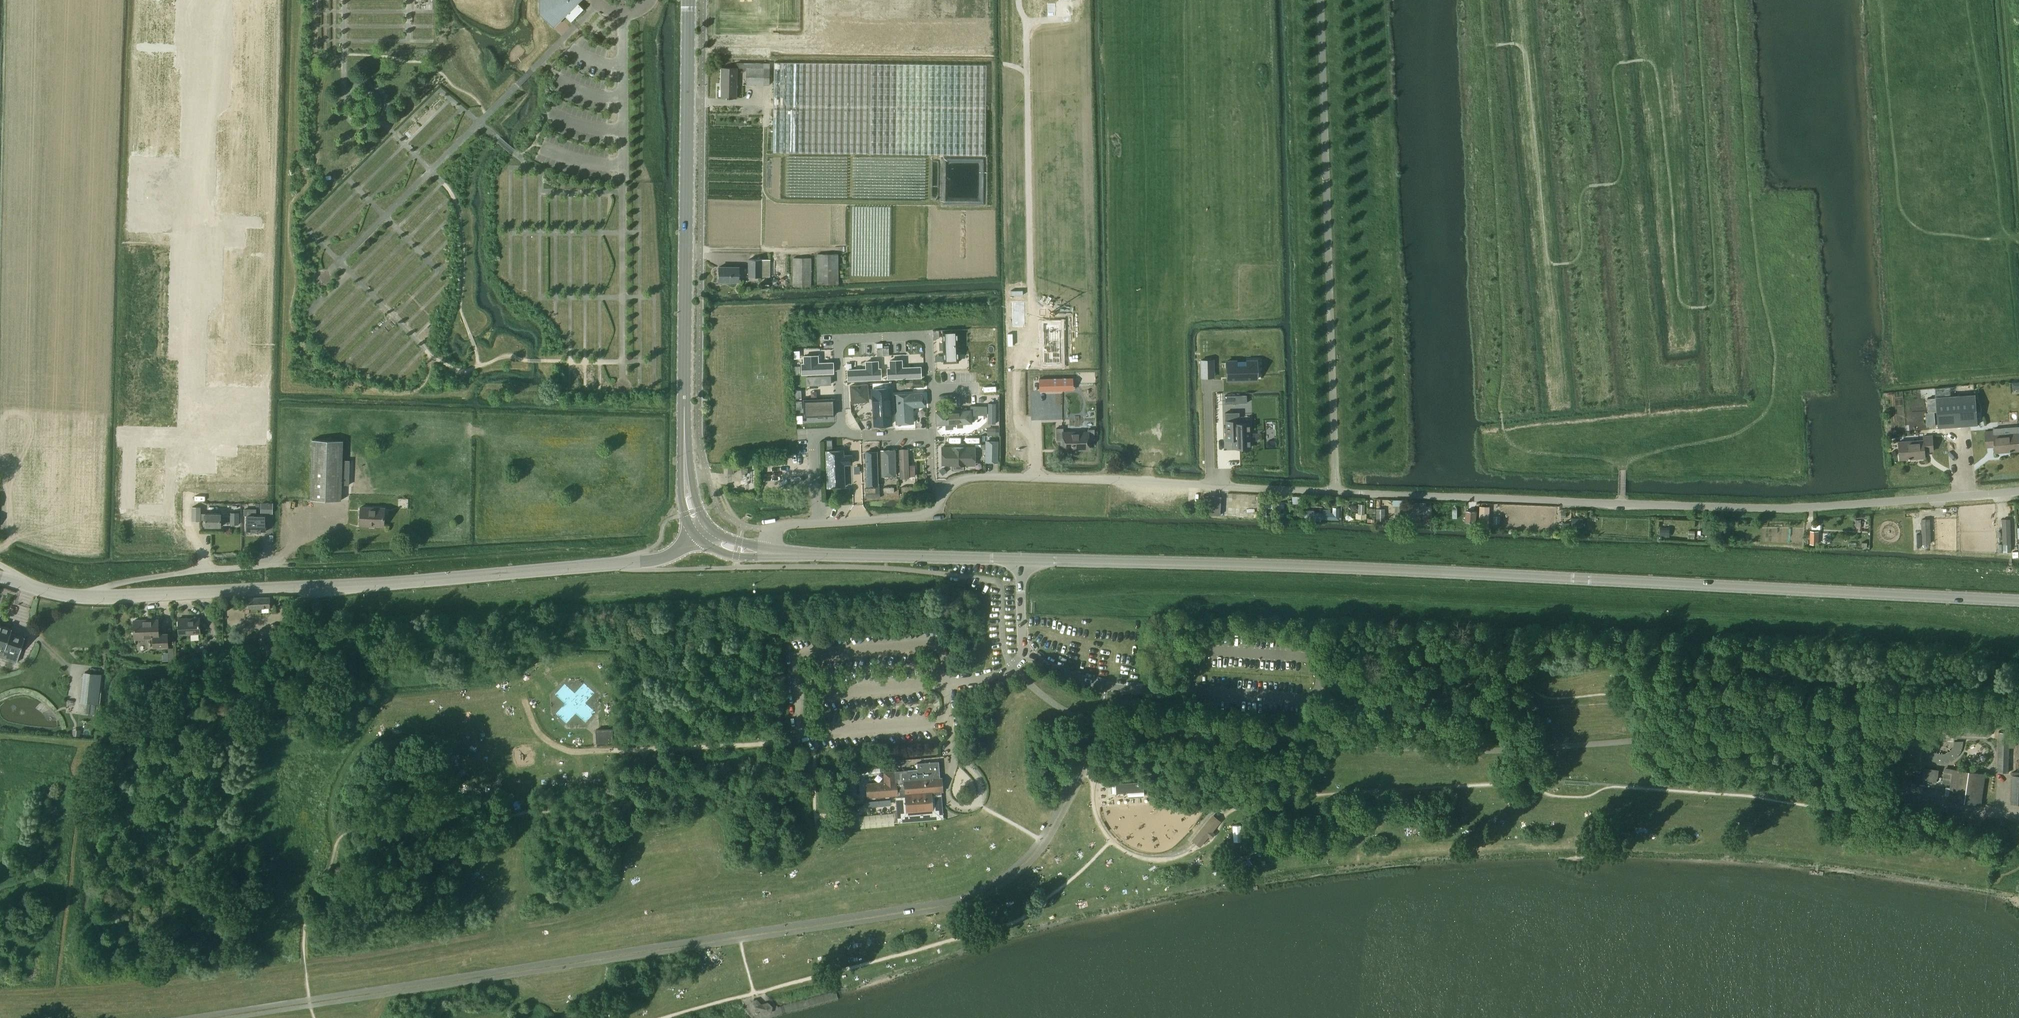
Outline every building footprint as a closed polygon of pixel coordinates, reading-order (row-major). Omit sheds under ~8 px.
[(233,8),(253,9),(253,0),(234,0),(233,8)] [(545,3),(541,3),(541,12),(547,18),(550,15),(557,21),(564,15),(571,21),(583,9),(576,2),(578,1),(578,0),(545,0),(545,3)] [(1056,4),(1048,4),(1048,16),(1056,16),(1056,4)] [(151,18),(151,22),(175,23),(176,13),(157,12),(156,18),(151,18)] [(769,85),(770,63),(738,62),(736,62),(736,68),(721,67),(721,98),(726,98),(726,99),(728,99),(728,98),(736,98),(737,68),(746,68),(746,85),(769,85)] [(985,155),(986,65),(774,62),(772,153),(985,155)] [(233,76),(233,84),(250,85),(250,76),(233,76)] [(233,84),(233,93),(250,93),(250,85),(233,84)] [(769,276),(770,254),(749,253),(749,259),(748,259),(748,276),(769,276)] [(817,284),(838,284),(838,254),(817,254),(817,284)] [(811,271),(811,258),(792,258),(793,287),(811,287),(811,281),(811,272),(812,272),(812,271),(811,271)] [(225,260),(225,268),(242,269),(243,260),(225,260)] [(738,282),(739,267),(718,266),(718,282),(738,282)] [(225,268),(225,277),(242,277),(242,269),(225,268)] [(225,277),(225,285),(242,285),(242,277),(225,277)] [(1025,301),(1011,301),(1012,328),(1025,327),(1025,301)] [(1060,324),(1042,325),(1043,363),(1061,363),(1060,324)] [(1212,360),(1201,360),(1201,368),(1213,368),(1212,360)] [(1227,361),(1227,375),(1227,377),(1231,377),(1231,380),(1256,379),(1256,366),(1246,366),(1246,360),(1237,361),(1237,360),(1227,361)] [(1072,384),(1072,378),(1039,379),(1039,391),(1063,390),(1063,389),(1062,385),(1065,384),(1072,384)] [(860,395),(868,394),(867,384),(850,385),(851,402),(861,402),(860,395)] [(887,387),(869,389),(872,427),(890,425),(887,387)] [(894,424),(911,423),(911,408),(924,407),(923,392),(893,393),(894,424)] [(1975,394),(1936,397),(1938,427),(1977,424),(1975,394)] [(1233,395),(1224,396),(1225,404),(1234,403),(1233,395)] [(967,410),(937,411),(938,426),(968,424),(968,410),(967,410)] [(1233,439),(1233,448),(1250,447),(1249,423),(1239,423),(1238,412),(1225,413),(1226,439),(1233,439)] [(1062,441),(1062,450),(1088,450),(1088,440),(1094,439),(1094,429),(1088,429),(1088,432),(1063,433),(1063,429),(1055,429),(1056,441),(1062,441)] [(1993,431),(1985,431),(1986,447),(1994,446),(1995,452),(2018,450),(2018,435),(2018,432),(1994,434),(1993,431)] [(1900,459),(1925,457),(1925,451),(1933,451),(1932,435),(1923,436),(1923,439),(1898,441),(1900,459)] [(340,501),(341,496),(342,441),(312,440),(310,500),(340,501)] [(136,448),(136,459),(150,459),(150,448),(136,448)] [(150,448),(150,459),(164,460),(164,448),(150,448)] [(974,448),(940,448),(940,466),(973,466),(974,448)] [(907,466),(906,449),(897,450),(897,479),(913,478),(913,465),(907,466)] [(842,455),(842,450),(826,451),(823,451),(824,489),(841,488),(841,464),(847,464),(847,455),(842,455)] [(889,451),(879,452),(880,488),(883,487),(891,487),(891,481),(894,481),(894,473),(890,474),(889,451)] [(875,453),(863,454),(864,488),(865,488),(876,488),(875,453)] [(136,459),(135,470),(150,470),(150,459),(136,459)] [(150,459),(150,470),(164,471),(164,460),(150,459)] [(135,470),(135,481),(149,481),(150,470),(135,470)] [(150,470),(149,481),(164,482),(164,471),(150,470)] [(135,481),(135,492),(149,492),(149,481),(135,481)] [(149,481),(149,492),(163,493),(164,482),(149,481)] [(918,484),(914,484),(914,492),(926,491),(925,483),(918,484)] [(135,492),(135,504),(149,504),(149,492),(135,492)] [(149,492),(149,504),(163,504),(163,493),(149,492)] [(261,503),(261,513),(272,513),(272,503),(261,503)] [(1364,505),(1358,504),(1358,513),(1356,513),(1355,519),(1366,519),(1366,514),(1364,514),(1364,505)] [(384,526),(384,507),(360,506),(359,525),(384,526)] [(192,507),(192,520),(201,520),(205,520),(205,527),(221,527),(221,513),(205,513),(201,513),(201,507),(192,507)] [(1385,509),(1376,509),(1376,521),(1385,521),(1385,509)] [(1308,512),(1308,520),(1320,521),(1320,513),(1308,512)] [(266,532),(266,515),(246,515),(246,532),(266,532)] [(270,612),(274,612),(274,607),(274,597),(244,598),(245,613),(257,612),(257,608),(270,607),(270,612)] [(200,633),(199,617),(187,618),(187,617),(178,618),(179,634),(200,633)] [(159,633),(158,619),(133,620),(134,638),(153,637),(154,646),(168,646),(167,633),(159,633)] [(275,650),(282,628),(271,624),(264,647),(275,650)] [(4,649),(1,657),(16,661),(19,653),(24,637),(10,632),(12,628),(0,625),(0,648),(4,649)] [(85,672),(82,702),(98,704),(101,674),(85,672)] [(1966,733),(1966,734),(1990,734),(1990,724),(1979,724),(1966,724),(1966,725),(1966,727),(1966,730),(1966,733)] [(612,742),(612,729),(599,730),(598,730),(599,735),(596,735),(596,743),(612,742)] [(2008,772),(2009,733),(1999,732),(1998,772),(2008,772)] [(1962,747),(1962,742),(1954,742),(1954,744),(1953,748),(1950,751),(1947,753),(1943,754),(1939,753),(1937,751),(1934,748),(1933,747),(1925,752),(1927,755),(1930,758),(1933,760),(1937,762),(1942,763),(1948,762),(1953,760),(1957,756),(1960,752),(1962,747)] [(917,769),(895,771),(898,795),(896,796),(898,823),(943,819),(940,789),(938,761),(917,763),(917,769)] [(1939,775),(1940,768),(1925,766),(1925,769),(1924,773),(1939,775)] [(1980,805),(1984,777),(1984,774),(1953,769),(1952,771),(1950,786),(1948,800),(1980,805)] [(896,796),(898,795),(895,771),(895,770),(883,772),(883,780),(881,780),(882,782),(865,783),(866,798),(896,796)] [(2012,772),(2012,775),(2011,775),(2010,804),(2018,804),(2018,772),(2012,772)] [(1116,793),(1143,791),(1143,781),(1115,783),(1116,793)] [(1210,838),(1214,833),(1212,832),(1221,821),(1212,814),(1191,840),(1200,847),(1208,837),(1210,838)] [(757,999),(750,1000),(749,1007),(754,1012),(760,1010),(765,1014),(771,1012),(772,1007),(768,1002),(761,1003),(757,999)]
